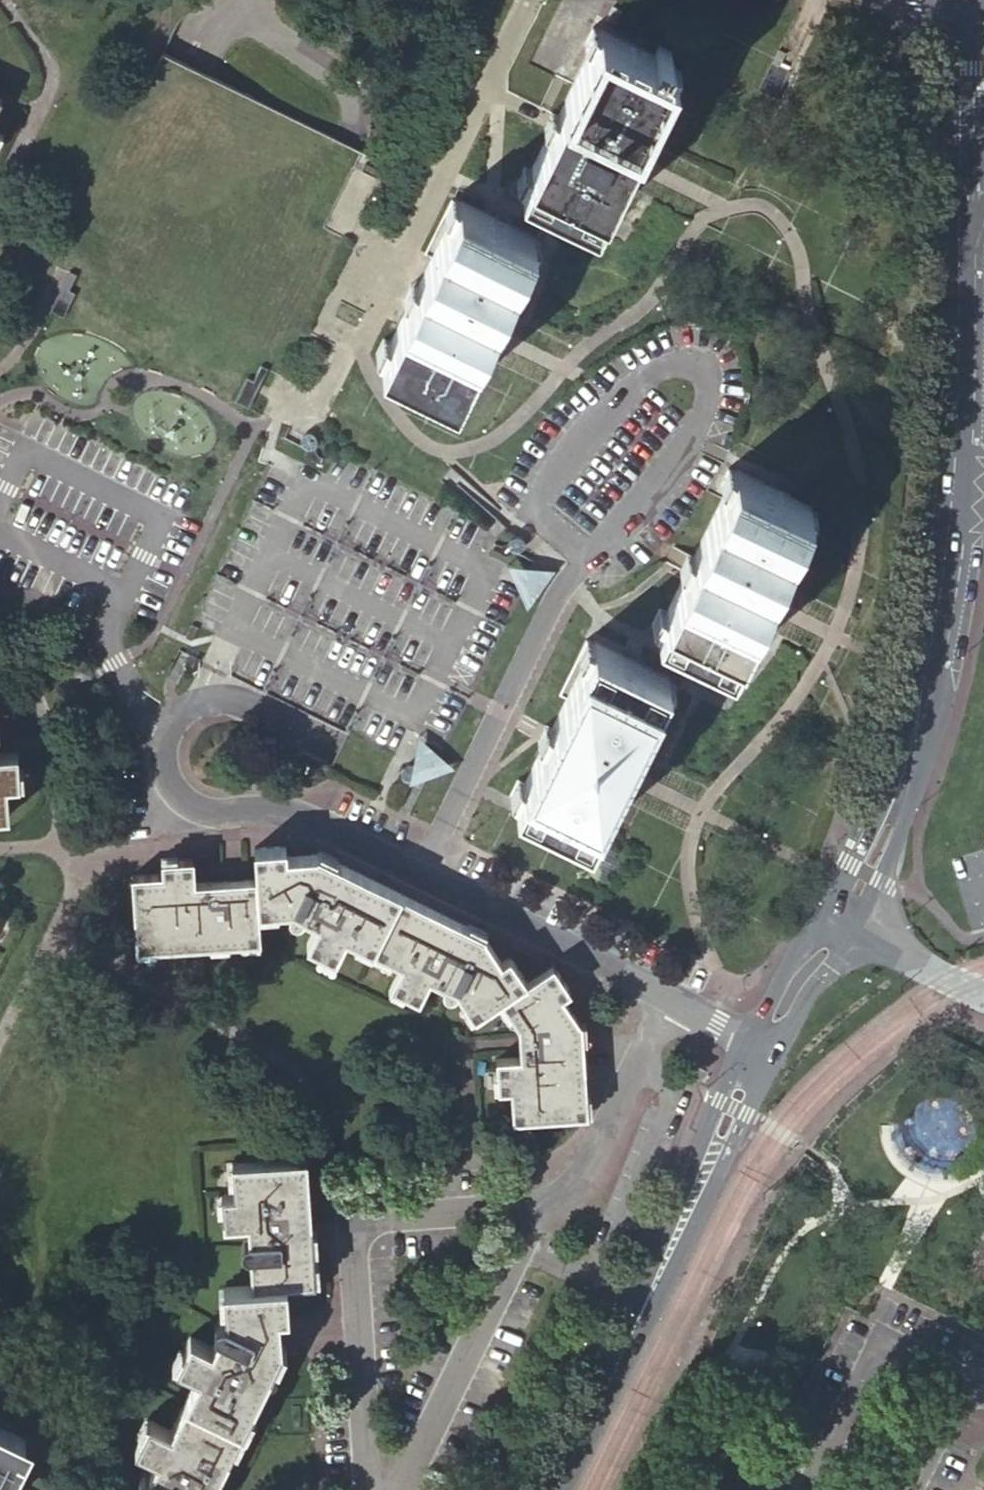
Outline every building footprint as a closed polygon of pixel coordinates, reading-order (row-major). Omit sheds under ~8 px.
[(674,65),(675,64),(666,60),(655,55),(601,29),(600,30),(593,27),(585,43),(592,47),(532,170),(524,166),(517,182),(525,186),(524,187),(577,214),(574,221),(590,229),(593,222),(597,224),(619,179),(626,183),(634,176),(641,164),(645,154),(646,141),(639,138),(667,81),(674,85),(682,69),(674,65)] [(666,60),(671,51),(659,45),(655,55),(666,60)] [(359,154),(361,152),(161,53),(160,55),(359,154)] [(145,86),(150,76),(147,75),(146,73),(145,71),(143,70),(140,69),(137,69),(135,70),(133,72),(132,74),(131,76),(131,80),(132,81),(135,84),(137,85),(138,85),(140,85),(141,84),(143,85),(143,86),(144,88),(145,86)] [(434,256),(460,202),(451,197),(425,251),(434,256)] [(534,237),(483,212),(461,201),(460,202),(434,256),(392,342),(385,338),(377,354),(384,358),(383,359),(436,386),(433,393),(449,401),(453,393),(456,395),(477,352),(484,356),(492,348),(499,337),(503,326),(505,314),(498,311),(525,254),(533,258),(541,242),(533,238),(534,237)] [(50,310),(63,316),(75,293),(69,289),(77,273),(69,270),(50,310)] [(810,507),(811,506),(738,470),(737,472),(729,468),(721,484),(729,488),(668,611),(660,607),(652,623),(660,627),(659,628),(713,654),(709,662),(725,670),(729,662),(732,664),(754,621),(761,625),(769,616),(776,606),(780,595),(782,583),(774,579),(802,523),(810,527),(818,511),(810,507)] [(567,698),(594,643),(587,639),(559,695),(567,698)] [(669,678),(617,653),(595,642),(594,643),(567,698),(526,782),(519,778),(511,795),(518,798),(517,799),(570,826),(567,833),(583,841),(586,834),(590,836),(612,793),(619,796),(626,789),(634,778),(638,767),(640,754),(632,751),(660,695),(668,699),(676,682),(668,679),(669,678)] [(9,815),(7,784),(20,783),(18,752),(0,753),(0,816),(9,815)] [(162,873),(132,875),(136,950),(260,941),(258,911),(289,909),(289,911),(288,912),(288,914),(289,916),(291,918),(293,919),(296,919),(299,919),(301,917),(302,915),(316,922),(306,944),(334,958),(345,936),(400,963),(390,984),(418,999),(429,977),(443,984),(441,987),(441,989),(442,991),(443,993),(445,995),(447,996),(450,995),(452,993),(475,1017),(493,1000),(518,1026),(521,1055),(497,1057),(498,1089),(510,1089),(512,1119),(587,1113),(575,1021),(573,1021),(562,996),(570,990),(553,964),(528,981),(509,955),(501,960),(483,935),(485,933),(318,851),(317,853),(287,855),(286,845),(254,847),(256,878),(195,882),(193,858),(161,861),(162,873)] [(617,865),(597,855),(595,854),(583,879),(604,889),(617,865)] [(983,1122),(983,1119),(983,1118),(983,1116),(982,1110),(981,1107),(979,1101),(977,1096),(975,1093),(972,1089),(970,1086),(965,1082),(961,1079),(955,1076),(952,1075),(947,1073),(942,1073),(939,1072),(933,1072),(928,1073),(921,1075),(916,1077),(913,1078),(907,1082),(903,1086),(901,1089),(898,1092),(894,1098),(892,1104),(891,1108),(890,1114),(889,1120),(890,1124),(891,1131),(892,1135),(895,1141),(900,1149),(906,1155),(910,1158),(914,1160),(917,1162),(922,1164),(927,1165),(931,1165),(934,1166),(938,1166),(944,1165),(947,1164),(955,1162),(962,1158),(967,1155),(970,1152),(972,1149),(975,1145),(977,1141),(979,1137),(982,1131),(982,1127),(983,1122)] [(306,1157),(232,1163),(234,1193),(221,1194),(223,1225),(247,1223),(248,1239),(245,1239),(244,1241),(242,1244),(241,1248),(242,1250),(243,1252),(245,1253),(249,1255),(251,1285),(243,1280),(225,1317),(220,1317),(217,1318),(215,1319),(213,1322),(213,1326),(215,1329),(218,1332),(211,1345),(190,1335),(176,1364),(198,1374),(170,1428),(149,1418),(135,1447),(156,1457),(149,1472),(146,1471),(143,1471),(140,1473),(137,1478),(137,1481),(139,1483),(141,1488),(140,1489),(212,1489),(283,1346),(280,1344),(281,1314),(289,1314),(286,1283),(315,1281),(306,1157)] [(18,1452),(25,1438),(0,1425),(0,1489),(2,1489),(15,1464),(12,1463),(18,1452)] [(18,1452),(12,1463),(15,1464),(2,1489),(7,1489),(25,1456),(18,1452)] [(704,1480),(699,1489),(725,1489),(704,1480)]
